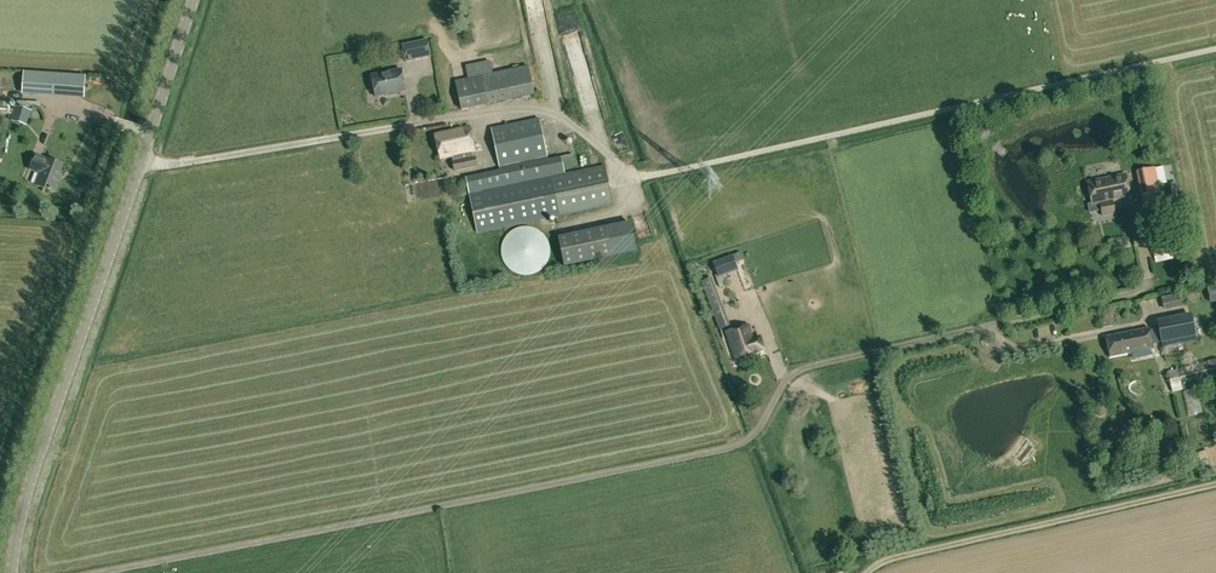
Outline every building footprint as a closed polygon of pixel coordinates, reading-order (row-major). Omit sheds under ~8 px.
[(410,44),(413,60),(431,56),(427,40),(410,44)] [(468,78),(493,72),(490,60),(465,65),(468,78)] [(528,65),(493,72),(468,78),(455,80),(461,110),(535,94),(534,90),(532,85),(528,65)] [(401,69),(371,76),(376,97),(405,91),(401,69)] [(102,85),(67,73),(63,87),(98,98),(102,85)] [(541,126),(539,120),(539,117),(491,127),(499,170),(465,177),(477,233),(553,217),(557,216),(612,204),(604,164),(565,173),(561,158),(548,161),(541,126)] [(452,156),(453,161),(472,157),(472,152),(475,151),(469,127),(435,134),(440,159),(452,156)] [(56,181),(62,164),(46,158),(46,159),(35,155),(31,166),(41,170),(36,185),(54,192),(58,182),(56,181)] [(472,157),(453,161),(452,161),(454,171),(477,166),(475,156),(472,157)] [(1146,218),(1165,215),(1160,192),(1159,184),(1156,167),(1155,166),(1136,171),(1142,196),(1146,218)] [(1125,174),(1087,181),(1092,203),(1099,202),(1101,211),(1102,216),(1115,214),(1112,199),(1129,196),(1125,174)] [(575,244),(609,240),(607,222),(573,226),(575,244)] [(619,249),(638,247),(635,225),(616,227),(619,249)] [(502,242),(502,243),(502,244),(501,245),(501,246),(501,247),(501,248),(501,249),(501,250),(501,251),(501,252),(501,253),(501,254),(501,255),(501,256),(502,256),(502,257),(502,258),(502,259),(503,260),(503,261),(504,262),(504,263),(505,264),(506,265),(507,266),(507,267),(508,267),(508,268),(509,268),(509,269),(510,269),(511,270),(512,271),(513,271),(514,272),(515,272),(516,273),(517,273),(518,273),(519,274),(520,274),(521,274),(522,274),(523,274),(524,275),(525,275),(526,275),(527,275),(527,274),(528,274),(529,274),(530,274),(531,274),(532,274),(532,273),(533,273),(534,273),(535,272),(536,272),(537,272),(538,271),(539,270),(540,270),(541,269),(542,268),(543,267),(544,266),(544,265),(545,265),(545,264),(546,263),(546,262),(547,262),(547,261),(548,260),(548,259),(548,258),(549,257),(549,256),(549,255),(549,254),(549,253),(549,252),(550,251),(550,250),(550,249),(549,249),(549,248),(549,247),(549,246),(549,245),(549,244),(548,243),(548,242),(548,241),(547,240),(547,239),(546,238),(546,237),(545,236),(544,235),(544,234),(543,234),(543,233),(542,233),(542,232),(541,232),(540,231),(539,230),(538,229),(537,229),(536,228),(535,228),(534,228),(533,227),(532,227),(531,227),(531,226),(530,226),(529,226),(528,226),(527,226),(526,226),(525,226),(524,226),(523,226),(522,226),(521,226),(520,226),(519,227),(518,227),(517,227),(516,227),(516,228),(515,228),(514,228),(514,229),(513,229),(512,230),(511,230),(511,231),(510,231),(509,232),(508,232),(508,233),(507,233),(507,234),(506,235),(506,236),(505,236),(505,237),(504,237),(504,238),(504,239),(503,239),(503,240),(503,241),(502,241),(502,242)] [(562,250),(565,262),(614,250),(611,238),(562,250)] [(1158,270),(1154,253),(1147,255),(1150,272),(1158,270)] [(712,264),(717,277),(737,270),(731,256),(712,264)] [(729,327),(710,279),(701,282),(720,331),(729,327)] [(721,299),(726,307),(736,301),(726,286),(723,288),(728,295),(721,299)] [(1148,290),(1150,316),(1159,315),(1158,290),(1148,290)] [(1162,297),(1164,308),(1181,304),(1179,293),(1162,297)] [(1057,316),(1036,319),(1037,331),(1054,329),(1054,326),(1058,325),(1057,316)] [(1157,323),(1162,347),(1196,340),(1191,316),(1157,323)] [(726,332),(734,358),(755,351),(756,352),(764,349),(759,336),(752,338),(747,325),(726,332)] [(1110,356),(1152,348),(1148,329),(1107,337),(1110,356)] [(1051,341),(1060,339),(1059,332),(1049,335),(1051,341)] [(1167,371),(1172,392),(1215,380),(1215,359),(1167,371)]
